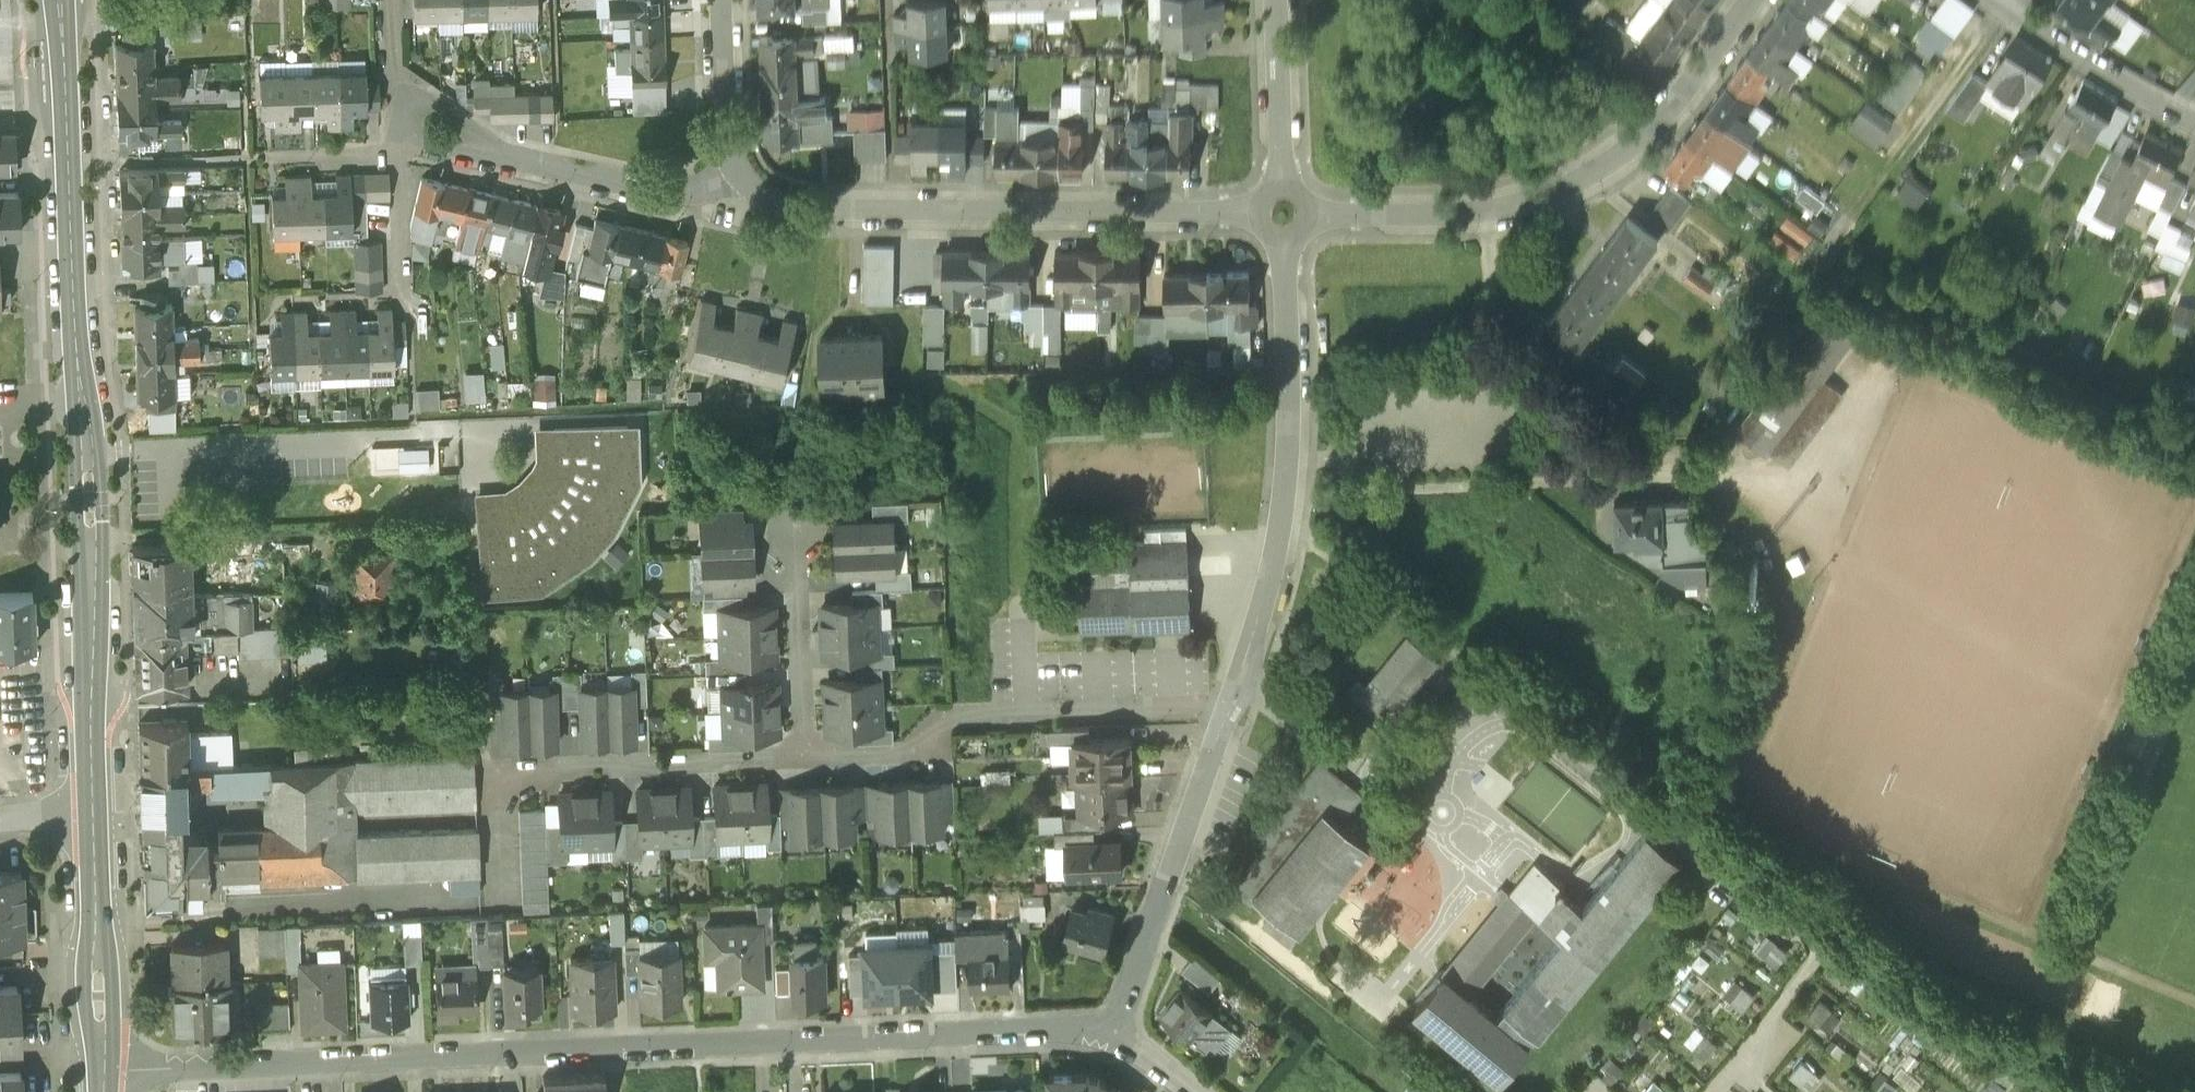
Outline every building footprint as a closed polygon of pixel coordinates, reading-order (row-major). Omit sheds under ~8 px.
[(323,8),(349,8),(349,0),(323,0),(323,8)] [(413,19),(438,18),(438,0),(412,0),(413,19)] [(438,18),(463,17),(462,0),(438,0),(438,18)] [(463,17),(487,17),(486,0),(462,0),(463,17)] [(487,17),(511,16),(511,0),(486,0),(487,17)] [(511,16),(536,15),(536,0),(511,0),(511,16)] [(609,18),(613,17),(613,18),(629,18),(629,0),(608,0),(609,18)] [(629,18),(662,16),(662,0),(629,0),(629,18)] [(759,14),(795,13),(794,0),(758,0),(759,14)] [(795,13),(802,12),(813,12),(813,10),(828,10),(828,0),(794,0),(795,13)] [(828,10),(828,15),(841,14),(840,0),(828,0),(828,10)] [(1162,18),(1223,15),(1223,2),(1203,3),(1203,0),(1161,0),(1162,18)] [(1627,31),(1640,41),(1665,8),(1655,0),(1650,0),(1627,31)] [(1665,8),(1695,30),(1718,0),(1670,0),(1665,8)] [(1788,2),(1808,17),(1809,16),(1817,6),(1824,12),(1825,11),(1833,0),(1789,0),(1788,2)] [(1857,0),(1855,0),(1851,6),(1862,13),(1867,7),(1857,0)] [(1957,0),(1945,0),(1931,19),(1955,37),(1973,12),(1957,0)] [(2106,0),(2061,0),(2058,4),(2074,16),(2089,27),(2099,13),(2108,1),(2106,0)] [(2108,1),(2119,9),(2125,0),(2109,0),(2108,1)] [(2119,9),(2108,1),(2099,13),(2121,29),(2130,17),(2119,9)] [(946,2),(909,3),(909,16),(894,17),(894,30),(947,28),(946,2)] [(1808,17),(1788,2),(1768,29),(1796,50),(1808,34),(1800,28),(1808,17)] [(1824,12),(1817,6),(1809,16),(1819,24),(1828,13),(1825,11),(1824,12)] [(1665,8),(1640,41),(1643,43),(1670,64),(1695,30),(1665,8)] [(813,10),(813,12),(802,12),(803,25),(828,24),(828,15),(828,10),(813,10)] [(2099,13),(2089,27),(2111,43),(2121,29),(2099,13)] [(841,14),(828,15),(828,24),(841,24),(841,14)] [(1223,15),(1162,18),(1163,42),(1179,42),(1205,41),(1204,29),(1224,28),(1223,15)] [(662,16),(629,18),(630,28),(630,41),(663,39),(662,16)] [(629,18),(613,18),(614,29),(630,28),(629,18)] [(1627,31),(1610,19),(1595,37),(1628,63),(1643,43),(1640,41),(1627,31)] [(186,20),(159,20),(159,33),(171,33),(186,38),(186,20)] [(1953,39),(1930,22),(1922,33),(1945,49),(1953,39)] [(947,28),(894,30),(895,45),(910,44),(911,57),(948,56),(947,28)] [(1796,50),(1768,29),(1747,57),(1768,72),(1776,61),(1784,67),(1785,65),(1785,66),(1796,50)] [(144,33),(122,34),(122,45),(144,44),(144,33)] [(813,37),(796,38),(797,55),(814,54),(813,37)] [(796,38),(760,39),(761,62),(797,60),(797,55),(796,38)] [(842,38),(829,38),(830,51),(843,51),(842,38)] [(663,39),(630,41),(631,53),(631,64),(664,62),(663,39)] [(2051,61),(2017,39),(2000,66),(2033,88),(2051,61)] [(1205,41),(1179,42),(1179,56),(1205,56),(1205,41)] [(2165,49),(2155,42),(2148,52),(2158,59),(2165,49)] [(122,45),(115,45),(116,68),(153,67),(152,44),(144,44),(122,45)] [(1821,53),(1812,47),(1805,57),(1813,63),(1821,53)] [(631,53),(615,54),(616,64),(631,64),(631,53)] [(599,54),(599,65),(616,64),(615,54),(599,54)] [(1768,72),(1747,57),(1727,85),(1755,106),(1755,105),(1756,105),(1767,89),(1759,83),(1768,72)] [(797,60),(761,62),(762,81),(798,80),(797,65),(797,60)] [(1879,70),(1867,60),(1855,74),(1868,84),(1879,70)] [(1927,75),(1907,60),(1899,70),(1919,85),(1927,75)] [(284,61),(259,62),(259,75),(285,74),(285,62),(284,61)] [(1784,67),(1776,61),(1768,72),(1787,86),(1796,74),(1785,66),(1785,65),(1784,67)] [(664,62),(631,64),(632,74),(632,88),(665,87),(664,62)] [(600,75),(616,74),(616,64),(599,65),(600,75)] [(631,64),(616,64),(616,74),(632,74),(631,64)] [(810,65),(797,65),(798,80),(806,80),(810,80),(810,65)] [(2033,88),(2000,66),(1988,84),(1987,86),(2020,107),(2033,88)] [(153,67),(116,68),(117,91),(153,90),(153,78),(153,67)] [(1919,85),(1899,70),(1892,80),(1912,94),(1919,85)] [(365,71),(338,72),(340,129),(353,128),(352,111),(366,110),(365,84),(365,71)] [(338,72),(312,73),(313,112),(326,112),(326,129),(340,129),(338,72)] [(312,73),(285,74),(287,131),(300,130),(300,113),(313,112),(312,73)] [(259,75),(258,75),(260,114),(273,114),(274,131),(287,131),(285,74),(259,75)] [(1972,74),(1946,111),(1964,122),(1987,86),(1988,84),(1979,78),(1972,74)] [(179,78),(153,78),(153,90),(179,89),(179,79),(179,78)] [(194,79),(179,79),(179,89),(194,88),(194,79)] [(798,80),(762,81),(762,102),(798,100),(798,80)] [(807,100),(806,80),(798,80),(798,100),(807,100)] [(1912,94),(1892,80),(1885,89),(1905,104),(1912,94)] [(457,99),(471,99),(470,81),(456,81),(457,99)] [(692,81),(667,83),(668,106),(693,105),(692,81)] [(1188,81),(1176,81),(1176,84),(1176,89),(1190,90),(1190,85),(1187,85),(1188,81)] [(2117,102),(2084,82),(2068,109),(2082,117),(2087,121),(2101,129),(2117,102)] [(1176,84),(1165,83),(1165,101),(1175,101),(1176,89),(1176,84)] [(378,84),(365,84),(366,110),(379,110),(378,84)] [(1218,87),(1206,87),(1195,86),(1190,85),(1190,90),(1189,108),(1217,109),(1218,87)] [(1755,106),(1727,85),(1706,112),(1727,128),(1727,127),(1735,116),(1743,122),(1743,121),(1751,127),(1761,111),(1755,106)] [(1108,86),(1095,86),(1095,87),(1095,110),(1107,110),(1108,86)] [(1095,87),(1082,87),(1082,110),(1095,110),(1095,87)] [(194,88),(179,89),(179,99),(195,99),(194,88)] [(179,89),(153,90),(154,101),(179,99),(179,89)] [(1077,89),(1063,89),(1063,108),(1077,108),(1077,89)] [(1190,90),(1176,89),(1175,101),(1175,108),(1189,109),(1189,108),(1190,90)] [(1905,104),(1885,89),(1878,100),(1898,114),(1905,104)] [(153,90),(117,91),(118,113),(154,112),(154,101),(153,90)] [(240,91),(231,92),(232,105),(240,104),(240,91)] [(553,122),(552,95),(539,96),(540,122),(553,122)] [(515,123),(514,96),(502,97),(503,123),(515,123)] [(527,96),(514,96),(515,123),(527,122),(527,96)] [(539,96),(527,96),(527,122),(540,122),(539,96)] [(489,97),(473,98),(474,113),(489,113),(489,97)] [(502,97),(489,97),(489,113),(490,124),(503,123),(502,97)] [(807,100),(798,100),(799,120),(827,119),(826,117),(825,100),(826,100),(825,99),(807,100)] [(798,100),(762,102),(763,122),(799,121),(799,120),(798,100)] [(2101,129),(2093,141),(2111,151),(2136,113),(2117,102),(2101,129)] [(1892,123),(1867,105),(1857,118),(1882,136),(1892,123)] [(1175,108),(1169,108),(1169,123),(1168,141),(1168,176),(1190,176),(1190,113),(1189,113),(1189,109),(1175,108)] [(998,109),(984,109),(984,135),(998,136),(998,109)] [(1020,109),(998,109),(998,136),(998,140),(1019,140),(1020,109)] [(2082,117),(2068,109),(2043,153),(2057,161),(2082,117)] [(154,112),(118,113),(118,137),(155,135),(155,124),(154,112)] [(1727,128),(1706,112),(1686,140),(1714,161),(1726,144),(1718,139),(1727,128)] [(1743,122),(1735,116),(1727,127),(1742,139),(1751,127),(1743,121),(1743,122)] [(1039,134),(1039,117),(1027,117),(1027,133),(1034,133),(1039,134)] [(827,119),(799,120),(799,121),(800,142),(799,142),(799,143),(832,142),(831,118),(827,119)] [(849,133),(855,133),(885,131),(884,119),(849,120),(849,133)] [(799,121),(763,122),(764,143),(799,142),(800,142),(799,121)] [(2093,141),(2101,129),(2087,121),(2074,142),(2088,150),(2093,141)] [(188,122),(180,123),(181,135),(189,134),(188,122)] [(939,123),(912,122),(912,138),(912,164),(912,175),(928,175),(928,160),(939,160),(939,123)] [(1081,122),(1065,122),(1064,140),(1081,140),(1081,122)] [(1123,123),(1106,122),(1106,140),(1123,140),(1123,123)] [(180,123),(155,124),(155,135),(181,135),(180,123)] [(967,123),(939,123),(939,160),(951,160),(951,175),(967,175),(967,164),(967,138),(967,123)] [(1169,123),(1149,123),(1148,141),(1168,141),(1169,123)] [(13,168),(16,167),(14,129),(0,130),(0,169),(13,168)] [(885,131),(855,133),(856,162),(873,161),(886,161),(885,131)] [(2181,150),(2146,133),(2140,144),(2135,142),(2129,153),(2126,152),(2123,157),(2117,169),(2107,188),(2095,212),(2118,223),(2138,183),(2160,193),(2181,150)] [(912,138),(894,137),(895,164),(912,164),(912,138)] [(984,138),(967,138),(967,164),(984,164),(984,138)] [(1019,140),(998,140),(998,175),(1019,175),(1019,140)] [(1034,140),(1019,140),(1019,175),(1039,176),(1039,140),(1034,140)] [(1040,140),(1039,140),(1039,176),(1059,176),(1059,140),(1040,140)] [(1064,140),(1059,140),(1059,176),(1081,176),(1081,140),(1064,140)] [(1123,140),(1106,140),(1106,176),(1128,176),(1128,141),(1123,140)] [(1714,161),(1686,140),(1665,168),(1685,183),(1694,171),(1702,177),(1714,161)] [(1148,141),(1128,141),(1128,176),(1148,176),(1148,141)] [(1168,141),(1148,141),(1148,176),(1168,176),(1168,141)] [(2111,151),(2095,183),(2107,188),(2117,169),(2123,157),(2117,154),(2111,151)] [(1732,175),(1714,161),(1702,177),(1713,185),(1712,186),(1720,192),(1732,175)] [(156,170),(120,172),(120,195),(157,194),(157,182),(156,170)] [(182,170),(156,170),(157,182),(165,182),(182,181),(182,170)] [(375,174),(363,175),(364,201),(365,201),(376,201),(375,174)] [(388,174),(375,174),(376,201),(389,200),(388,174)] [(350,175),(336,176),(336,193),(324,194),(325,233),(352,232),(351,202),(350,175)] [(363,175),(350,175),(351,202),(364,201),(363,175)] [(297,177),(284,178),(285,195),(271,196),(273,235),(300,234),(297,177)] [(324,194),(311,194),(311,177),(297,177),(300,234),(325,233),(324,194)] [(1892,178),(1883,190),(1908,209),(1917,197),(1892,178)] [(446,185),(422,179),(414,211),(428,215),(438,217),(446,185)] [(2172,179),(2159,207),(2172,213),(2185,186),(2178,182),(2172,179)] [(165,182),(157,182),(157,194),(166,193),(165,182)] [(468,191),(446,185),(438,217),(448,220),(460,222),(468,191)] [(1720,192),(1712,186),(1704,197),(1713,203),(1721,192),(1720,192)] [(1670,188),(1648,218),(1668,233),(1691,203),(1670,188)] [(491,196),(468,191),(460,222),(482,228),(483,228),(491,196)] [(19,232),(18,193),(0,194),(0,233),(19,232)] [(157,194),(120,195),(121,217),(158,216),(157,205),(157,200),(157,194)] [(513,201),(491,196),(483,228),(493,230),(505,233),(513,201)] [(364,201),(351,202),(352,231),(358,231),(359,243),(366,242),(365,201),(364,201)] [(536,207),(513,201),(505,233),(517,236),(528,239),(536,207)] [(2194,203),(2183,224),(2194,230),(2194,203)] [(183,204),(157,205),(158,216),(183,215),(183,204)] [(560,212),(536,206),(536,207),(528,239),(529,239),(552,245),(552,244),(556,228),(560,212)] [(414,211),(410,226),(411,240),(431,245),(432,240),(434,232),(424,230),(428,215),(414,211)] [(183,215),(158,216),(158,227),(184,226),(183,215)] [(438,217),(428,215),(424,230),(434,232),(438,217)] [(158,216),(121,217),(122,240),(159,239),(158,227),(158,216)] [(448,220),(438,217),(434,232),(443,234),(444,235),(448,220)] [(1812,236),(1787,217),(1781,226),(1805,245),(1812,236)] [(1657,241),(1627,219),(1549,324),(1579,347),(1657,241)] [(619,227),(595,221),(593,229),(587,252),(587,253),(611,259),(619,227)] [(482,228),(461,223),(455,244),(477,249),(482,228)] [(2174,227),(2167,224),(2156,248),(2178,258),(2189,234),(2174,227)] [(593,229),(576,225),(567,259),(579,262),(582,250),(587,252),(593,229)] [(619,227),(611,259),(621,262),(634,264),(642,232),(619,227)] [(493,230),(483,228),(479,243),(479,244),(490,246),(493,230)] [(556,228),(552,244),(557,245),(561,230),(556,228)] [(505,233),(493,230),(490,246),(479,244),(477,251),(500,257),(505,233)] [(352,232),(325,233),(326,245),(327,245),(327,246),(354,245),(354,243),(359,243),(358,231),(352,231),(352,232)] [(443,234),(434,232),(432,240),(441,243),(443,234)] [(664,238),(642,232),(634,264),(646,267),(656,270),(664,238)] [(1799,252),(1775,234),(1768,244),(1792,262),(1799,252)] [(528,239),(517,236),(514,252),(524,254),(528,239)] [(183,238),(159,239),(159,262),(179,262),(184,261),(183,238)] [(688,244),(664,238),(656,270),(667,273),(679,276),(680,276),(688,244)] [(122,240),(121,240),(122,264),(129,263),(130,263),(159,263),(159,262),(159,239),(122,240)] [(552,245),(529,239),(522,266),(545,272),(546,268),(552,245)] [(359,243),(354,243),(354,245),(354,255),(380,254),(380,242),(359,243)] [(865,248),(864,305),(893,305),(894,248),(865,248)] [(611,259),(587,253),(587,252),(582,250),(579,262),(580,262),(575,280),(604,287),(607,274),(611,259)] [(946,253),(937,253),(936,274),(945,274),(946,253)] [(988,254),(946,253),(945,274),(945,288),(962,288),(987,288),(988,254)] [(380,254),(354,255),(355,268),(381,267),(380,254)] [(1030,254),(988,254),(987,288),(1013,289),(1029,289),(1030,254)] [(1077,254),(1056,254),(1055,289),(1073,289),(1077,289),(1077,254)] [(1097,255),(1077,254),(1077,289),(1073,289),(1073,307),(1097,307),(1097,289),(1097,255)] [(1139,255),(1097,255),(1097,289),(1122,289),(1139,289),(1139,255)] [(621,262),(611,259),(607,274),(618,277),(621,262)] [(184,261),(179,262),(179,269),(168,269),(168,283),(196,282),(195,261),(184,261)] [(159,263),(130,263),(129,263),(130,274),(160,273),(159,263)] [(646,267),(634,264),(630,278),(642,281),(646,267)] [(1715,284),(1691,266),(1682,279),(1705,296),(1715,284)] [(381,267),(355,268),(355,280),(381,279),(381,267)] [(656,270),(646,267),(642,281),(642,282),(646,283),(652,285),(656,270)] [(564,272),(546,268),(545,272),(539,296),(563,298),(564,272)] [(667,273),(656,270),(652,285),(662,288),(667,273)] [(679,276),(667,273),(662,288),(668,289),(666,295),(675,295),(679,276)] [(1207,274),(1165,276),(1166,311),(1208,310),(1207,275),(1207,274)] [(1227,275),(1207,275),(1208,310),(1214,310),(1228,310),(1227,275)] [(1250,309),(1249,275),(1227,275),(1228,310),(1229,310),(1249,310),(1250,309)] [(381,279),(355,280),(356,293),(382,292),(381,279)] [(214,282),(200,283),(200,297),(214,296),(214,282)] [(200,283),(175,284),(176,297),(200,297),(200,283)] [(491,283),(483,283),(483,301),(491,301),(491,283)] [(652,285),(646,283),(643,296),(649,297),(652,285)] [(662,288),(652,285),(649,297),(647,302),(663,307),(666,295),(668,289),(662,288)] [(962,288),(945,288),(945,306),(962,306),(962,288)] [(517,289),(507,289),(507,307),(517,306),(517,289)] [(1029,289),(1013,289),(1013,307),(1029,307),(1029,306),(1029,289)] [(1073,289),(1055,289),(1055,307),(1073,307),(1073,289)] [(1122,289),(1097,289),(1097,307),(1098,311),(1109,311),(1109,307),(1122,307),(1122,289)] [(1139,289),(1122,289),(1122,307),(1139,308),(1139,289)] [(163,295),(141,295),(142,306),(163,306),(163,295)] [(715,303),(701,300),(687,359),(711,365),(721,325),(710,322),(715,303)] [(142,306),(134,307),(135,330),(171,329),(171,306),(163,306),(142,306)] [(1044,306),(1029,306),(1029,307),(1029,319),(1031,319),(1043,319),(1044,313),(1044,306)] [(945,308),(924,307),(923,348),(944,348),(944,314),(945,313),(945,308)] [(731,327),(721,325),(711,365),(735,371),(749,312),(735,308),(731,327)] [(1250,309),(1249,310),(1229,310),(1229,328),(1250,328),(1253,328),(1257,328),(1257,308),(1250,309)] [(1767,451),(1760,445),(1814,372),(1822,377),(1838,356),(1831,350),(1849,325),(1857,331),(1858,329),(1829,308),(1737,431),(1766,452),(1767,451)] [(391,309),(377,310),(377,329),(367,329),(368,371),(393,370),(393,348),(392,322),(391,309)] [(1208,310),(1166,311),(1166,318),(1166,333),(1167,333),(1208,332),(1208,317),(1208,310)] [(342,311),(329,312),(330,331),(318,331),(320,373),(344,372),(342,311)] [(367,329),(356,330),(355,311),(342,311),(344,372),(368,371),(367,329)] [(1109,311),(1098,311),(1098,321),(1098,374),(1110,374),(1109,311)] [(749,312),(735,371),(759,377),(769,336),(758,334),(763,315),(749,312)] [(293,313),(280,314),(281,333),(268,333),(270,375),(295,374),(293,313)] [(318,331),(307,332),(306,313),(293,313),(295,374),(320,373),(318,331)] [(1058,313),(1044,313),(1043,319),(1043,346),(1058,346),(1058,313)] [(1152,318),(1138,318),(1138,346),(1151,346),(1152,318)] [(1166,318),(1152,318),(1151,346),(1151,357),(1167,357),(1167,333),(1166,333),(1166,318)] [(1031,327),(1031,346),(1043,346),(1043,319),(1031,319),(1031,327)] [(779,339),(769,336),(759,377),(784,383),(798,324),(784,320),(779,339)] [(405,322),(392,322),(393,348),(406,348),(405,322)] [(1250,345),(1250,328),(1229,328),(1229,345),(1234,345),(1249,345),(1250,345)] [(171,329),(135,330),(136,353),(172,351),(172,341),(171,329)] [(987,330),(973,329),(972,355),(987,355),(987,330)] [(882,336),(821,338),(823,391),(884,388),(882,336)] [(213,338),(198,339),(198,350),(214,350),(213,338)] [(198,339),(172,341),(172,351),(198,350),(198,339)] [(492,365),(505,365),(504,342),(491,342),(492,365)] [(1221,342),(1208,342),(1208,366),(1221,366),(1221,342)] [(1249,345),(1234,345),(1234,366),(1249,366),(1249,345)] [(1058,346),(1043,346),(1043,364),(1043,365),(1058,365),(1058,346)] [(198,350),(172,351),(173,362),(198,361),(198,350)] [(214,350),(198,350),(198,361),(214,360),(214,350)] [(172,351),(136,353),(137,375),(173,374),(173,362),(172,351)] [(1645,377),(1622,360),(1613,372),(1636,389),(1645,377)] [(464,399),(483,398),(482,369),(462,370),(464,399)] [(1767,451),(1766,452),(1780,462),(1836,388),(1822,377),(1814,372),(1760,445),(1767,451)] [(173,374),(137,375),(137,398),(145,398),(173,397),(174,397),(173,374)] [(555,375),(536,374),(536,398),(555,398),(555,375)] [(506,385),(508,407),(525,406),(523,384),(506,385)] [(484,389),(486,408),(497,408),(495,389),(484,389)] [(638,390),(628,390),(627,399),(638,399),(638,390)] [(686,391),(687,410),(706,409),(705,390),(686,391)] [(416,393),(417,411),(440,410),(438,392),(416,393)] [(646,392),(646,401),(658,401),(658,392),(646,392)] [(733,397),(734,408),(751,407),(751,396),(733,397)] [(173,397),(145,398),(145,409),(174,408),(173,397)] [(502,493),(472,494),(482,599),(538,597),(596,560),(613,537),(639,483),(638,423),(534,430),(535,466),(502,493)] [(428,445),(396,446),(397,470),(429,468),(428,445)] [(909,501),(874,503),(874,520),(894,519),(894,520),(910,520),(909,501)] [(1661,501),(1614,503),(1615,544),(1627,543),(1635,543),(1635,548),(1662,546),(1663,546),(1661,503),(1661,501)] [(1689,504),(1677,503),(1661,503),(1663,546),(1662,546),(1662,565),(1663,573),(1680,583),(1685,585),(1706,584),(1723,583),(1696,527),(1691,528),(1689,504)] [(739,509),(709,510),(709,523),(740,522),(739,509)] [(874,520),(837,522),(838,548),(895,546),(894,520),(894,519),(874,520)] [(709,523),(699,524),(701,554),(750,552),(749,521),(740,522),(709,523)] [(1187,541),(1091,545),(1092,586),(1078,587),(1080,634),(1191,629),(1187,541)] [(1662,546),(1635,548),(1635,543),(1627,543),(1628,552),(1649,565),(1656,565),(1662,565),(1662,546)] [(188,544),(132,546),(134,584),(133,584),(133,585),(190,583),(189,545),(188,545),(188,544)] [(895,546),(838,548),(839,574),(877,572),(896,572),(896,571),(895,546)] [(750,552),(701,554),(702,584),(712,584),(742,583),(751,582),(750,552)] [(402,570),(401,553),(352,554),(352,558),(344,560),(344,572),(352,575),(352,584),(345,587),(345,600),(352,600),(352,599),(362,599),(362,606),(379,605),(379,599),(393,598),(392,570),(402,570)] [(896,572),(877,572),(877,590),(884,590),(913,589),(912,570),(896,571),(896,572)] [(1381,578),(1371,570),(1369,573),(1378,581),(1381,578)] [(190,583),(133,585),(135,632),(183,630),(192,630),(191,595),(190,583)] [(742,583),(712,584),(713,597),(741,596),(743,596),(742,583)] [(1723,583),(1706,584),(1719,619),(1735,607),(1723,583)] [(877,590),(853,591),(853,604),(876,603),(877,605),(884,604),(884,590),(877,590)] [(0,595),(0,631),(33,630),(32,594),(0,595)] [(250,594),(191,595),(192,630),(236,629),(250,628),(250,594)] [(741,596),(715,597),(713,597),(701,598),(702,612),(718,611),(718,610),(741,609),(741,596)] [(853,604),(823,606),(824,631),(878,629),(877,605),(876,603),(853,604)] [(741,609),(718,610),(718,611),(719,635),(773,633),(772,608),(741,609)] [(250,628),(236,629),(237,649),(236,649),(236,656),(290,654),(289,627),(250,628)] [(192,630),(183,630),(184,650),(236,649),(237,649),(236,629),(192,630)] [(878,629),(824,631),(825,656),(855,655),(879,654),(879,653),(878,629)] [(33,630),(0,631),(0,648),(33,647),(33,630)] [(183,630),(135,632),(137,691),(185,689),(184,650),(183,630)] [(773,633),(719,635),(720,660),(721,661),(744,660),(774,659),(773,633)] [(1408,637),(1370,689),(1382,698),(1387,691),(1406,705),(1439,660),(1408,637)] [(879,654),(855,655),(856,668),(883,667),(895,667),(895,652),(879,653),(879,654)] [(720,660),(704,661),(704,675),(744,673),(744,660),(721,661),(720,660)] [(883,667),(856,668),(856,681),(880,680),(880,681),(883,681),(883,667)] [(645,668),(631,669),(631,685),(633,685),(634,704),(646,704),(645,668)] [(581,671),(566,672),(567,707),(581,706),(580,687),(581,687),(581,671)] [(566,672),(552,672),(553,688),(554,688),(555,707),(567,707),(566,672)] [(744,673),(704,675),(705,689),(722,688),(722,687),(745,686),(744,673)] [(502,674),(487,675),(488,710),(502,709),(501,690),(502,690),(502,674)] [(856,681),(826,683),(827,708),(881,706),(880,681),(880,680),(856,681)] [(1370,689),(1361,683),(1352,695),(1373,710),(1382,698),(1370,689)] [(631,685),(606,686),(608,743),(635,742),(634,704),(633,685),(631,685)] [(745,686),(722,687),(722,688),(723,713),(777,710),(775,685),(745,686)] [(581,687),(580,687),(581,706),(583,744),(608,743),(606,686),(581,687)] [(553,688),(527,689),(529,746),(556,745),(555,707),(554,688),(553,688)] [(502,690),(501,690),(502,709),(503,747),(529,746),(527,689),(502,690)] [(881,706),(827,708),(829,734),(859,732),(882,731),(882,730),(881,706)] [(777,710),(723,713),(724,737),(724,738),(747,737),(778,736),(777,710)] [(186,723),(138,724),(139,771),(188,769),(186,723)] [(882,731),(859,732),(859,746),(894,744),(894,729),(882,730),(882,731)] [(1089,730),(1050,731),(1051,745),(1072,744),(1072,742),(1090,741),(1089,730)] [(724,737),(707,738),(708,752),(747,750),(747,737),(724,738),(724,737)] [(1090,741),(1072,742),(1072,744),(1073,762),(1130,759),(1129,740),(1090,741)] [(473,756),(351,762),(354,811),(363,814),(475,810),(473,756)] [(1130,759),(1073,762),(1074,781),(1078,781),(1130,779),(1130,759)] [(1364,795),(1321,760),(1256,837),(1266,845),(1230,887),(1249,902),(1253,897),(1251,896),(1324,809),(1341,822),(1364,795)] [(205,845),(207,889),(209,888),(209,886),(226,885),(225,866),(321,863),(321,880),(358,879),(355,836),(354,811),(351,762),(269,765),(270,781),(269,781),(269,786),(263,787),(267,828),(216,831),(216,845),(206,845),(205,845)] [(269,765),(209,768),(209,783),(269,781),(270,781),(269,765)] [(188,769),(139,771),(140,816),(178,815),(183,815),(182,786),(209,785),(209,783),(209,768),(188,769)] [(1130,779),(1078,781),(1080,817),(1080,819),(1101,818),(1132,816),(1130,779)] [(940,785),(909,787),(912,836),(942,834),(942,821),(940,787),(940,785)] [(765,787),(739,788),(742,841),(766,840),(767,840),(766,817),(765,787)] [(909,787),(879,788),(879,790),(880,821),(881,837),(912,836),(909,787)] [(953,787),(940,787),(942,821),(955,821),(953,787)] [(739,788),(713,789),(715,819),(716,842),(717,842),(742,841),(739,788)] [(852,789),(822,791),(824,840),(854,838),(854,822),(852,791),(852,789)] [(688,790),(662,791),(665,845),(689,844),(690,844),(689,821),(688,790)] [(872,791),(866,791),(867,821),(880,821),(879,790),(872,791)] [(662,791),(637,792),(638,823),(639,846),(640,846),(665,845),(662,791)] [(822,791),(792,792),(792,794),(793,828),(794,841),(824,840),(822,791)] [(866,791),(852,791),(854,822),(867,821),(866,791)] [(609,794),(584,795),(586,848),(611,847),(612,847),(611,824),(609,794)] [(792,794),(778,795),(779,816),(780,829),(793,828),(792,794)] [(584,795),(559,796),(560,826),(561,849),(570,849),(586,848),(584,795)] [(1324,809),(1251,896),(1253,897),(1271,913),(1297,934),(1298,935),(1371,848),(1341,822),(1324,809)] [(544,810),(518,811),(519,824),(545,823),(544,810)] [(141,835),(179,834),(178,815),(141,816),(141,835)] [(779,816),(766,817),(767,840),(766,840),(767,853),(781,852),(780,829),(779,816)] [(1080,819),(1080,817),(1062,817),(1063,833),(1094,831),(1102,831),(1101,818),(1080,819)] [(715,819),(702,820),(704,859),(718,858),(717,842),(716,842),(715,819)] [(702,820),(689,821),(690,844),(689,844),(690,860),(704,859),(702,820)] [(545,823),(519,824),(519,838),(546,836),(545,827),(545,823)] [(625,823),(611,824),(612,847),(611,847),(612,863),(627,862),(625,823)] [(638,823),(625,823),(627,862),(641,862),(640,846),(639,846),(638,823)] [(560,826),(545,827),(546,836),(546,849),(547,863),(547,865),(566,865),(570,860),(570,849),(561,849),(560,826)] [(1535,863),(1446,974),(1471,994),(1472,995),(1536,915),(1563,936),(1597,964),(1682,857),(1647,829),(1584,909),(1560,890),(1565,885),(1561,882),(1560,883),(1535,863)] [(476,830),(355,836),(358,879),(479,874),(476,830)] [(1063,833),(1054,833),(1055,847),(1066,847),(1066,845),(1094,844),(1094,831),(1063,833)] [(179,834),(141,835),(143,869),(142,869),(142,891),(154,902),(202,901),(202,889),(207,889),(205,845),(206,845),(206,844),(197,834),(179,834)] [(546,836),(519,838),(520,851),(546,849),(546,836)] [(1094,844),(1066,845),(1066,847),(1068,878),(1120,876),(1119,843),(1094,844)] [(546,849),(520,851),(521,864),(547,863),(546,849)] [(321,863),(225,866),(226,885),(226,891),(322,887),(321,880),(321,863)] [(547,863),(521,864),(521,877),(547,876),(547,865),(547,863)] [(0,875),(0,936),(22,935),(23,935),(22,909),(21,874),(0,875)] [(547,876),(521,877),(522,890),(548,889),(547,876)] [(548,889),(522,890),(522,903),(549,902),(548,889)] [(549,902),(522,903),(523,916),(549,915),(549,902)] [(771,905),(755,906),(756,927),(758,927),(759,943),(773,942),(771,905)] [(1049,905),(1020,906),(1020,921),(1049,920),(1049,905)] [(35,908),(22,909),(23,935),(22,935),(22,942),(37,941),(35,908)] [(1089,914),(1072,909),(1067,928),(1062,945),(1102,957),(1114,917),(1090,910),(1089,914)] [(623,912),(609,912),(610,942),(624,941),(623,912)] [(1297,934),(1271,913),(1262,924),(1288,945),(1297,934)] [(487,918),(488,930),(501,930),(501,917),(487,918)] [(471,931),(488,930),(487,918),(470,918),(471,931)] [(1052,942),(1062,945),(1067,928),(1057,925),(1052,942)] [(286,964),(299,964),(297,926),(285,927),(286,964)] [(285,948),(285,927),(253,928),(254,949),(285,948)] [(756,927),(704,929),(705,954),(723,953),(725,989),(726,989),(726,991),(730,990),(729,989),(761,987),(759,943),(758,927),(756,927)] [(490,966),(488,930),(471,931),(472,967),(490,966)] [(501,930),(488,930),(490,966),(503,965),(501,930)] [(1008,933),(968,934),(969,943),(982,942),(982,955),(1009,954),(1008,933)] [(1766,933),(1755,949),(1776,964),(1787,949),(1766,933)] [(420,934),(402,934),(404,963),(422,962),(420,934)] [(968,934),(956,935),(956,950),(956,960),(969,960),(969,943),(968,934)] [(1563,936),(1534,972),(1568,1000),(1597,964),(1563,936)] [(1009,954),(982,955),(982,942),(969,943),(969,960),(971,986),(985,986),(986,988),(1011,987),(1009,954)] [(222,943),(171,946),(173,984),(224,981),(222,943)] [(313,947),(314,957),(338,954),(337,944),(313,947)] [(817,944),(793,944),(794,957),(817,956),(817,944)] [(930,946),(897,947),(900,995),(932,994),(932,992),(930,951),(930,946)] [(867,996),(900,995),(897,947),(866,948),(866,954),(867,994),(867,996)] [(638,948),(624,949),(625,973),(639,972),(638,955),(638,948)] [(956,950),(930,951),(932,992),(958,991),(956,960),(956,950)] [(638,955),(639,972),(640,1005),(679,1003),(678,983),(675,983),(673,953),(638,955)] [(867,994),(866,954),(851,954),(852,994),(867,994)] [(794,957),(791,958),(793,997),(803,996),(804,1000),(826,999),(824,956),(817,956),(794,957)] [(611,957),(570,959),(572,1013),(613,1011),(611,957)] [(1221,980),(1193,958),(1182,972),(1209,994),(1221,980)] [(1847,960),(1836,974),(1855,989),(1866,975),(1847,960)] [(340,962),(299,964),(302,1029),(343,1027),(340,962)] [(539,969),(503,970),(504,1009),(523,1008),(524,1017),(540,1016),(540,1008),(541,1008),(539,969)] [(788,970),(775,970),(776,994),(789,993),(788,970)] [(1534,972),(1504,1009),(1536,1034),(1539,1036),(1568,1000),(1534,972)] [(474,974),(435,976),(437,1011),(476,1009),(474,974)] [(1471,994),(1446,974),(1443,977),(1469,998),(1471,994)] [(1469,998),(1443,977),(1414,1013),(1501,1082),(1529,1047),(1527,1045),(1496,1020),(1469,998)] [(407,978),(367,980),(369,1022),(409,1020),(407,978)] [(1732,979),(1721,995),(1743,1010),(1753,994),(1732,979)] [(224,981),(173,984),(175,1032),(227,1029),(225,981),(224,981)] [(18,1018),(18,1013),(20,1010),(18,1007),(17,988),(0,988),(0,1019),(18,1018)] [(1212,1014),(1181,990),(1160,1016),(1191,1040),(1212,1014)] [(1816,999),(1805,1014),(1824,1028),(1835,1013),(1816,999)] [(259,1002),(261,1028),(289,1027),(288,1001),(259,1002)] [(1536,1034),(1504,1009),(1496,1020),(1527,1045),(1536,1034)] [(1212,1014),(1191,1040),(1204,1051),(1210,1043),(1225,1055),(1240,1036),(1212,1014)] [(0,1019),(0,1049),(20,1048),(19,1029),(21,1026),(19,1023),(18,1018),(0,1019)] [(1695,1026),(1683,1041),(1704,1057),(1715,1042),(1695,1026)] [(1808,1089),(1821,1074),(1801,1057),(1789,1071),(1808,1089)] [(1976,1089),(1979,1091),(1999,1091),(2012,1077),(1996,1064),(1976,1089)] [(21,1074),(0,1075),(0,1091),(21,1091),(21,1074)] [(573,1077),(574,1091),(604,1091),(603,1075),(573,1077)] [(1084,1075),(1047,1076),(1048,1091),(1116,1091),(1099,1080),(1084,1075)] [(543,1078),(543,1091),(574,1091),(573,1077),(543,1078)] [(1646,1091),(1669,1091),(1655,1080),(1646,1091)]
